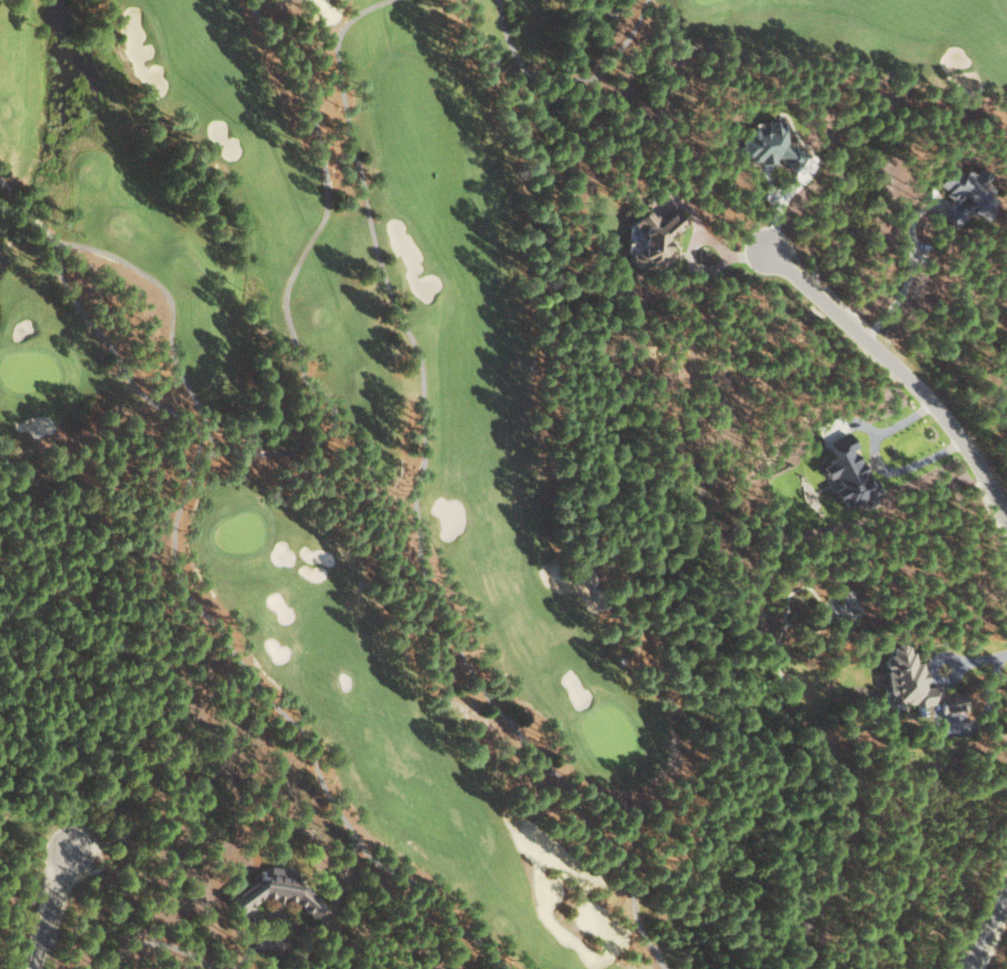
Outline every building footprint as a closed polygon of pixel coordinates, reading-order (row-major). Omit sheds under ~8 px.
[(798,152),(795,152),(794,142),(784,144),(780,117),(764,119),(765,129),(756,130),(755,127),(743,129),(744,137),(739,138),(742,156),(749,155),(750,163),(780,159),(782,169),(800,166),(798,152)] [(940,215),(957,226),(968,209),(977,214),(994,187),(966,168),(963,174),(952,166),(939,185),(947,189),(944,193),(951,198),(940,215)] [(667,267),(667,258),(670,258),(671,248),(667,248),(668,229),(679,229),(680,215),(656,214),(656,215),(633,214),(633,232),(639,232),(639,252),(628,251),(627,265),(667,267)] [(825,441),(832,458),(819,464),(826,478),(834,475),(839,486),(834,488),(843,508),(862,500),(864,506),(883,498),(874,477),(869,480),(848,431),(825,441)] [(968,710),(966,691),(940,694),(940,685),(925,686),(923,662),(912,663),(911,644),(890,645),(891,656),(883,656),(888,707),(939,702),(940,713),(968,710)] [(311,918),(324,904),(301,884),(290,875),(285,879),(282,874),(271,865),(262,875),(259,872),(248,885),(228,898),(234,908),(239,912),(268,896),(277,903),(284,895),(311,918)]
